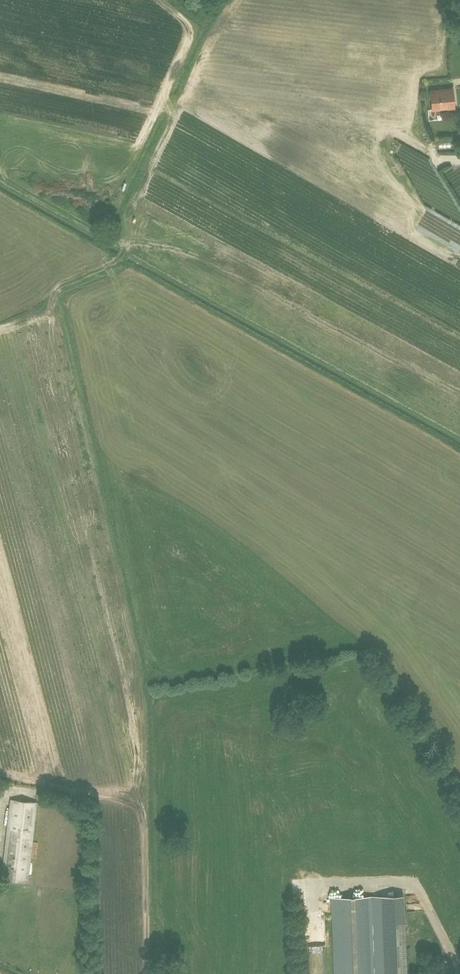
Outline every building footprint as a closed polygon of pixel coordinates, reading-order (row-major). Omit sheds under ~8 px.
[(432,110),(454,108),(452,89),(431,91),(432,110)] [(437,148),(449,147),(449,140),(436,141),(437,148)] [(2,878),(28,881),(37,802),(12,799),(2,878)] [(373,896),(331,898),(334,973),(406,973),(403,895),(373,896)]
